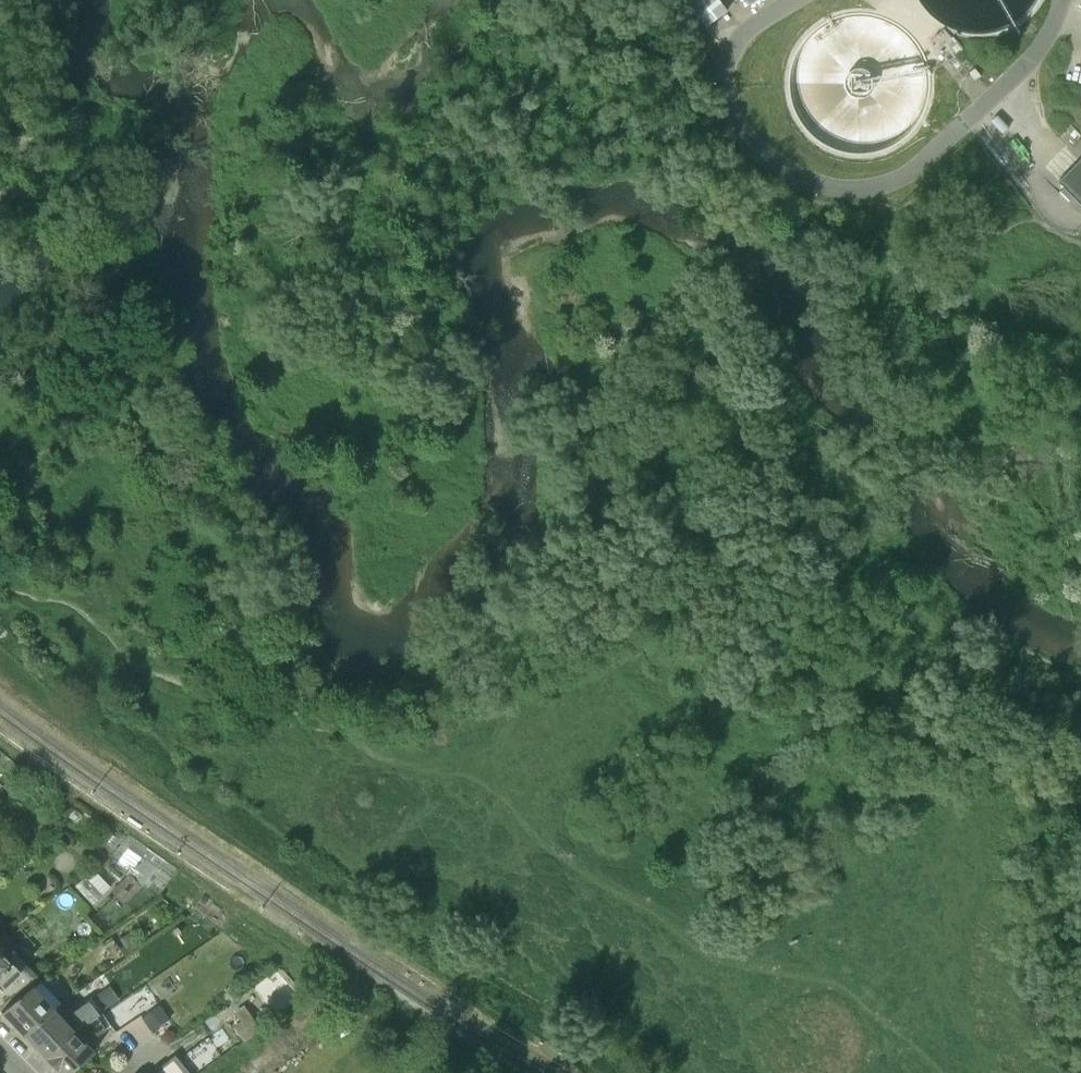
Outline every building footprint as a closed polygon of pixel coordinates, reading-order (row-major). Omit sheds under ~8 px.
[(702,27),(726,10),(719,0),(683,0),(702,27)] [(1046,165),(1058,175),(1076,154),(1064,143),(1046,165)] [(1053,181),(1080,210),(1080,209),(1080,155),(1053,181)] [(130,875),(111,892),(125,906),(143,889),(130,875)] [(137,947),(129,934),(120,939),(128,952),(137,947)] [(28,982),(35,976),(15,954),(8,960),(0,953),(0,991),(1,991),(4,989),(11,997),(28,982)] [(44,1057),(60,1072),(70,1072),(93,1051),(86,1044),(110,1028),(114,1033),(159,1002),(145,984),(99,1016),(99,1015),(85,1024),(80,1028),(44,1057)] [(1,1013),(23,1035),(52,1011),(53,1012),(55,1010),(54,1009),(33,986),(2,1013),(1,1012),(1,1013)] [(52,1011),(23,1035),(44,1057),(80,1028),(85,1024),(99,1015),(88,1002),(70,1015),(72,1018),(66,1022),(55,1010),(53,1012),(52,1011)] [(254,1020),(243,1003),(227,1014),(238,1031),(254,1020)]
